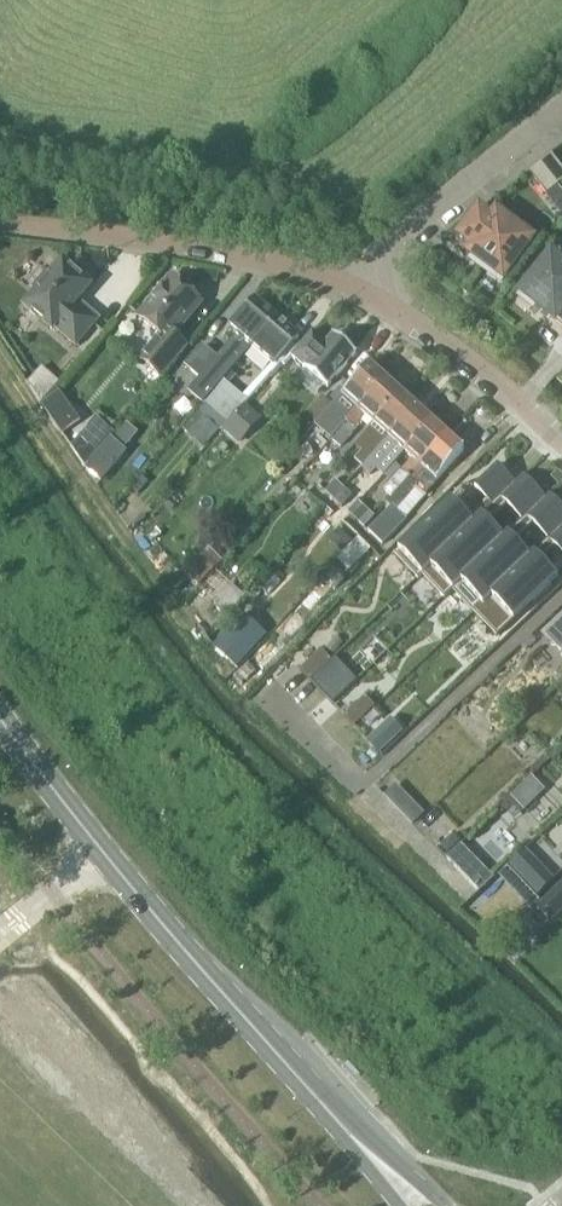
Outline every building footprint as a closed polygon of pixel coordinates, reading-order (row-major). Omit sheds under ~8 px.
[(557,188),(561,184),(561,171),(550,156),(539,165),(557,188)] [(557,188),(539,165),(527,174),(546,197),(557,188)] [(490,223),(479,214),(478,214),(473,221),(471,220),(450,237),(457,242),(455,245),(483,266),(482,267),(482,268),(482,269),(482,270),(482,271),(483,271),(484,272),(500,284),(530,242),(495,216),(490,223)] [(551,259),(518,298),(534,311),(536,311),(537,311),(538,311),(539,311),(540,310),(561,328),(561,268),(551,259)] [(36,294),(24,308),(52,332),(54,329),(75,347),(96,323),(75,305),(89,288),(62,264),(50,279),(45,275),(32,290),(36,294)] [(170,277),(135,318),(152,331),(150,334),(151,342),(152,344),(137,362),(161,381),(189,349),(176,338),(204,304),(170,277)] [(202,347),(186,366),(200,378),(189,392),(202,403),(251,347),(276,318),(273,315),(273,312),(268,308),(265,308),(255,299),(230,329),(237,335),(216,359),(202,347)] [(276,318),(251,347),(273,366),(276,362),(279,365),(280,364),(282,365),(284,367),(285,366),(292,358),(299,349),(293,344),(298,337),(288,329),(288,326),(283,321),(280,322),(276,318)] [(299,349),(292,358),(327,388),(354,356),(332,337),(325,345),(312,333),(299,349)] [(332,440),(386,382),(368,366),(332,406),(330,409),(315,425),(332,440)] [(55,385),(41,372),(28,387),(39,403),(55,385)] [(246,402),(228,386),(236,377),(231,373),(198,412),(205,418),(189,436),(201,446),(216,428),(221,432),(221,431),(243,406),(246,402)] [(386,382),(332,440),(340,447),(351,435),(350,434),(365,418),(373,425),(374,426),(401,396),(386,382)] [(356,458),(364,465),(365,466),(416,409),(401,396),(374,426),(373,425),(357,443),(364,449),(356,458)] [(59,398),(40,410),(47,420),(66,409),(59,398)] [(243,406),(221,431),(240,447),(262,421),(243,406)] [(405,454),(432,423),(416,409),(365,466),(364,465),(361,468),(370,475),(377,467),(384,474),(404,453),(405,454)] [(96,420),(71,450),(83,467),(112,433),(96,420)] [(408,481),(447,438),(432,423),(405,454),(411,460),(400,473),(408,481)] [(111,441),(85,473),(102,487),(128,456),(125,452),(139,436),(127,426),(113,442),(111,441)] [(447,438),(408,481),(411,483),(366,533),(381,546),(405,520),(395,511),(416,487),(424,494),(462,451),(447,438)] [(450,502),(393,556),(416,580),(513,484),(497,467),(474,489),(486,502),(467,520),(450,502)] [(513,484),(416,580),(417,582),(421,577),(442,599),(544,499),(523,477),(514,485),(513,484)] [(335,484),(325,496),(332,503),(343,491),(335,484)] [(343,491),(332,503),(342,511),(352,500),(343,491)] [(442,599),(443,601),(452,593),(472,614),(561,526),(561,510),(549,496),(545,500),(544,499),(442,599)] [(363,530),(372,519),(356,505),(347,516),(363,530)] [(472,614),(496,639),(557,581),(540,563),(555,549),(561,557),(561,526),(472,614)] [(338,530),(327,541),(341,553),(352,542),(338,530)] [(338,562),(349,572),(368,552),(357,542),(338,562)] [(221,564),(207,549),(183,575),(197,588),(221,564)] [(216,575),(200,593),(227,617),(244,599),(216,575)] [(265,636),(241,615),(212,648),(235,669),(265,636)] [(544,638),(560,653),(561,652),(561,621),(544,638)] [(321,652),(299,672),(309,682),(331,662),(321,652)] [(309,682),(326,699),(351,676),(335,658),(331,662),(309,682)] [(364,698),(343,718),(354,729),(375,708),(364,698)] [(389,720),(365,742),(378,756),(402,733),(389,720)] [(531,779),(510,799),(524,813),(545,793),(531,779)] [(395,787),(383,798),(411,828),(423,816),(395,787)] [(460,847),(445,861),(478,896),(493,882),(460,847)] [(541,870),(525,885),(537,899),(553,883),(541,870)] [(554,894),(561,903),(561,886),(554,894)]
